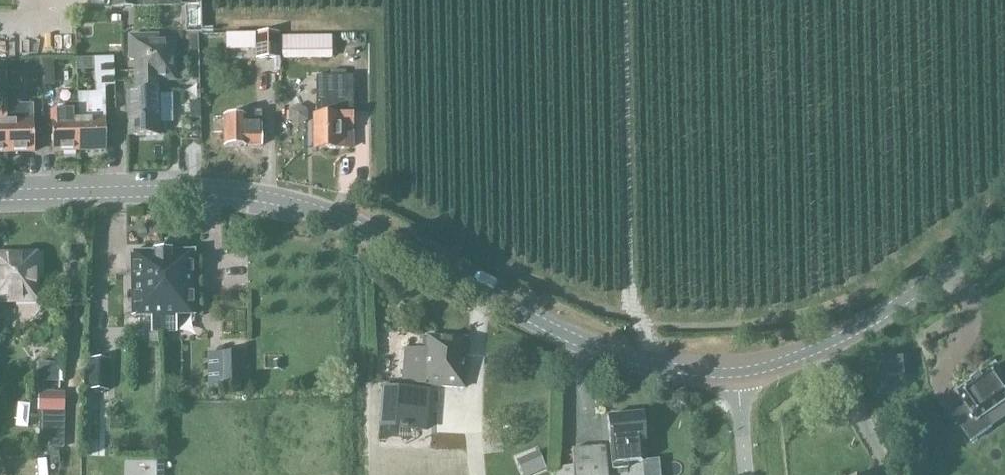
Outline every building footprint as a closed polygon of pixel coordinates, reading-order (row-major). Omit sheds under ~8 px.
[(285,23),(285,48),(337,47),(337,23),(285,23)] [(280,34),(257,34),(228,34),(228,49),(259,49),(260,58),(280,58),(280,34)] [(136,82),(160,82),(176,81),(176,53),(174,53),(174,42),(161,42),(160,37),(131,38),(131,60),(136,60),(136,82)] [(115,58),(100,58),(101,83),(116,82),(115,58)] [(318,114),(314,114),(314,149),(350,149),(350,132),(353,132),(352,77),(317,78),(318,114)] [(31,80),(30,100),(43,101),(46,101),(45,89),(44,80),(42,80),(31,80)] [(160,82),(136,82),(137,94),(129,94),(130,136),(161,135),(160,82)] [(164,82),(165,112),(178,112),(177,82),(164,82)] [(60,88),(45,89),(46,101),(57,100),(61,100),(60,88)] [(20,90),(8,90),(8,105),(9,153),(36,152),(35,122),(35,104),(21,104),(20,90)] [(307,92),(291,97),(297,114),(313,109),(307,92)] [(106,94),(79,94),(79,103),(80,151),(107,150),(106,120),(106,113),(106,94)] [(244,98),(213,98),(214,129),(226,129),(226,147),(247,147),(247,146),(263,146),(263,111),(244,111),(244,98)] [(194,103),(194,118),(202,118),(202,102),(194,103)] [(70,111),(53,112),(54,152),(80,151),(79,103),(70,104),(70,111)] [(9,153),(8,105),(0,105),(0,153),(9,153)] [(154,252),(132,252),(133,317),(153,317),(153,333),(165,332),(164,248),(156,248),(154,252)] [(164,248),(165,332),(177,332),(177,316),(197,316),(196,251),(173,252),(171,248),(164,248)] [(43,272),(42,254),(0,255),(0,300),(9,300),(9,302),(39,302),(38,273),(43,272)] [(63,371),(64,333),(43,332),(42,371),(63,371)] [(406,348),(404,384),(466,388),(468,356),(466,356),(467,339),(429,336),(428,349),(406,348)] [(245,354),(225,354),(225,387),(245,388),(245,354)] [(111,360),(91,360),(90,390),(110,391),(111,360)] [(950,411),(972,442),(993,427),(986,417),(1004,404),(1004,377),(998,367),(997,365),(995,366),(995,367),(982,376),(981,375),(980,376),(980,377),(974,382),(973,381),(972,382),(973,383),(959,392),(957,393),(958,395),(959,395),(963,402),(950,411)] [(431,390),(383,386),(380,426),(428,430),(431,390)] [(66,394),(41,394),(40,413),(66,413),(66,394)] [(647,442),(644,414),(608,417),(611,445),(612,445),(614,469),(629,468),(628,463),(644,462),(642,443),(647,442)] [(606,446),(573,449),(575,466),(557,468),(557,474),(609,474),(606,446)]
